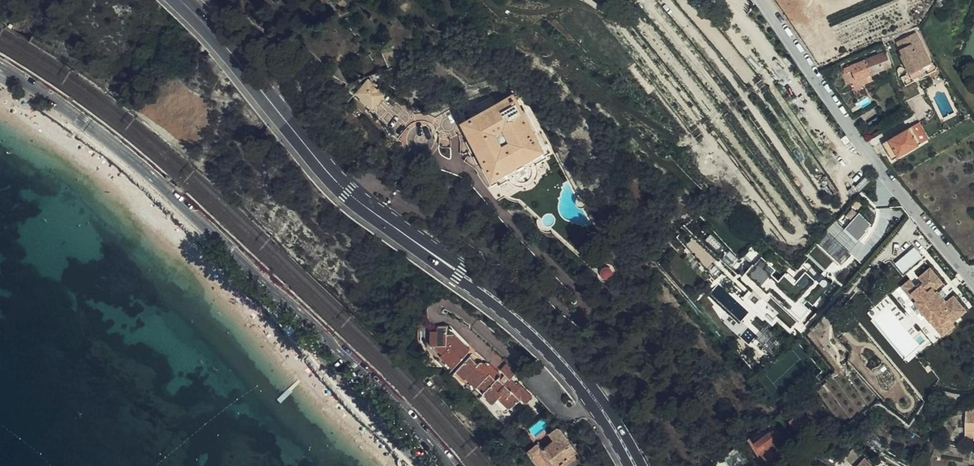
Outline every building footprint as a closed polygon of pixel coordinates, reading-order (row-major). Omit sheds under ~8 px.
[(924,46),(917,34),(907,38),(914,56),(925,52),(923,46),(924,46)] [(914,56),(907,38),(897,43),(903,55),(902,55),(909,71),(919,66),(920,68),(923,67),(931,64),(925,52),(914,56)] [(887,52),(865,61),(856,64),(848,67),(847,68),(849,72),(849,73),(854,71),(857,80),(892,66),(887,52)] [(926,74),(923,67),(920,68),(919,66),(909,71),(913,80),(926,74)] [(357,79),(348,82),(352,87),(359,82),(357,79)] [(922,94),(915,81),(901,90),(908,102),(922,94)] [(413,116),(387,91),(383,95),(369,82),(356,94),(370,108),(368,111),(397,138),(404,130),(413,123),(418,122),(424,122),(429,124),(433,118),(430,116),(425,114),(421,114),(418,114),(413,116)] [(524,99),(522,97),(516,100),(508,97),(464,121),(497,182),(542,158),(544,156),(545,152),(544,151),(534,133),(531,127),(539,122),(534,112),(531,114),(524,99)] [(913,128),(922,143),(928,140),(919,124),(913,128)] [(893,160),(922,143),(913,128),(884,144),(893,160)] [(534,133),(544,151),(549,148),(539,130),(534,133)] [(881,183),(874,176),(855,198),(864,206),(872,198),(870,196),(881,183)] [(584,207),(586,206),(580,196),(577,198),(576,200),(576,203),(577,205),(578,207),(582,208),(584,207)] [(844,227),(858,239),(873,222),(859,210),(844,227)] [(915,262),(906,251),(896,259),(904,270),(915,262)] [(605,276),(607,277),(609,276),(611,276),(612,275),(613,273),(613,271),(613,270),(612,268),(611,267),(610,266),(608,265),(606,266),(605,266),(603,268),(602,269),(602,271),(602,273),(603,275),(605,276)] [(787,276),(775,266),(764,277),(781,292),(779,295),(801,314),(806,308),(808,309),(819,297),(802,281),(801,282),(790,273),(787,276)] [(916,286),(909,278),(901,285),(943,335),(955,324),(953,321),(966,310),(953,294),(946,300),(944,298),(946,296),(941,290),(939,292),(935,288),(942,282),(930,267),(918,276),(922,281),(916,286)] [(764,316),(756,305),(748,311),(756,322),(764,316)] [(444,324),(434,324),(434,329),(428,329),(428,344),(431,344),(439,352),(437,354),(449,367),(468,350),(452,332),(445,332),(444,324)] [(428,344),(428,329),(421,329),(422,345),(433,357),(433,358),(445,371),(449,367),(437,354),(439,352),(431,344),(428,344)] [(725,337),(732,346),(738,342),(731,333),(725,337)] [(515,386),(508,379),(503,384),(497,378),(500,376),(487,362),(484,365),(479,359),(476,362),(469,355),(454,368),(462,378),(464,376),(474,387),(477,384),(482,389),(479,392),(490,403),(496,398),(505,408),(519,400),(523,404),(530,397),(517,384),(515,386)] [(517,371),(508,361),(499,369),(508,379),(517,371)] [(449,373),(495,419),(505,408),(496,398),(490,403),(479,392),(482,389),(477,384),(474,387),(464,376),(462,378),(454,368),(449,373)] [(540,465),(583,465),(574,453),(577,451),(560,426),(557,425),(537,440),(538,440),(527,448),(540,465)] [(755,440),(765,455),(760,458),(766,465),(768,465),(786,453),(776,438),(779,436),(773,427),(755,440)] [(765,455),(755,440),(750,443),(760,458),(765,455)] [(866,455),(856,465),(878,465),(874,463),(866,455)]
